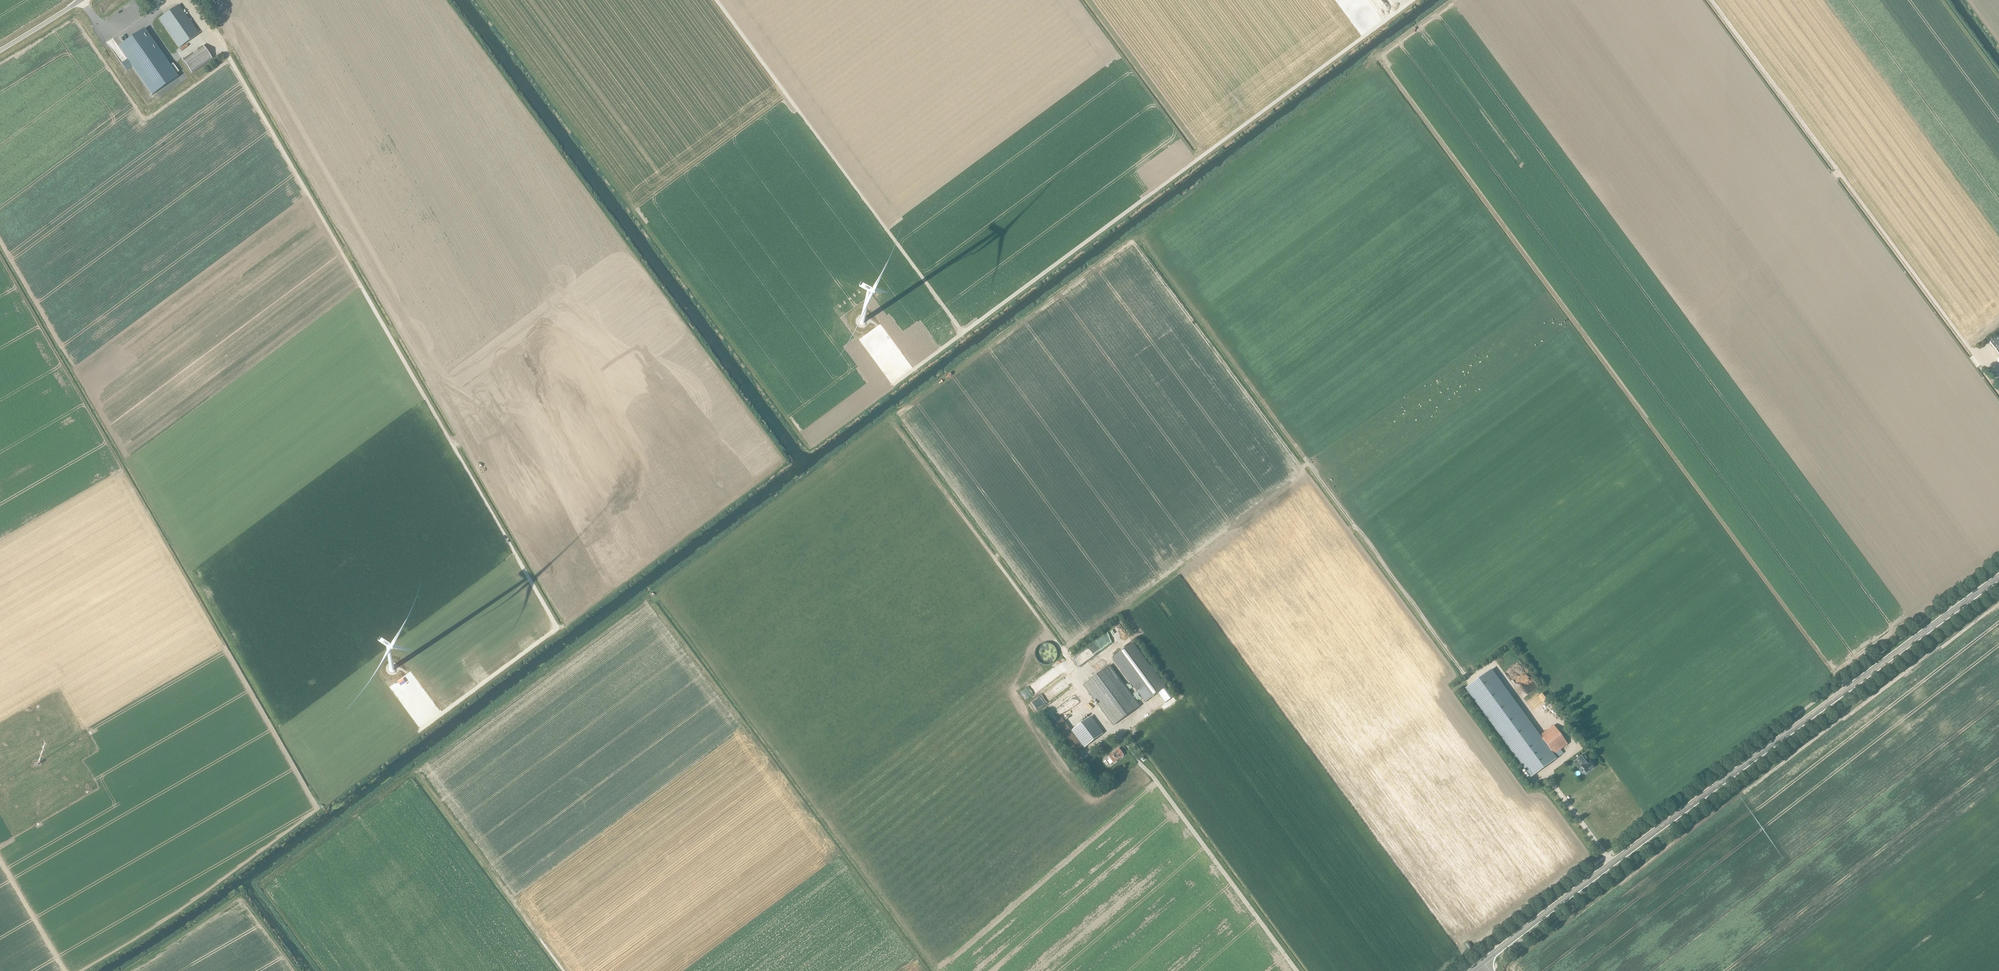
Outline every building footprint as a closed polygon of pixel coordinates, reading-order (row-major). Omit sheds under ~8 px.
[(179,48),(198,34),(178,5),(158,19),(179,48)] [(128,61),(122,65),(126,71),(132,67),(152,96),(178,78),(144,29),(118,47),(128,61)] [(182,60),(191,74),(212,59),(202,46),(182,60)] [(867,322),(867,321),(867,320),(866,319),(866,318),(865,318),(865,317),(864,317),(863,317),(862,317),(861,317),(860,317),(859,317),(859,318),(858,318),(858,319),(857,320),(857,321),(857,322),(857,323),(858,324),(858,325),(859,325),(859,326),(860,326),(861,326),(862,327),(863,326),(864,326),(865,326),(865,325),(866,325),(866,324),(867,323),(867,322)] [(1990,342),(1998,355),(1998,336),(1990,342)] [(1145,702),(1166,687),(1133,643),(1112,658),(1145,702)] [(387,668),(387,669),(387,670),(387,671),(388,671),(388,672),(389,673),(390,673),(390,674),(391,674),(392,674),(393,674),(394,673),(395,673),(396,672),(396,671),(397,671),(397,670),(397,669),(397,668),(397,667),(396,666),(396,665),(395,665),(394,664),(393,664),(392,664),(391,664),(390,664),(389,665),(388,665),(388,666),(387,667),(387,668)] [(1084,685),(1114,725),(1139,707),(1109,667),(1084,685)] [(1556,759),(1491,670),(1466,688),(1531,777),(1556,759)] [(1045,682),(1053,677),(1051,673),(1043,678),(1045,682)] [(1067,706),(1070,712),(1076,709),(1074,703),(1067,706)] [(1084,747),(1103,734),(1090,717),(1072,731),(1084,747)] [(1072,754),(1082,746),(1061,718),(1051,726),(1072,754)] [(1553,726),(1540,736),(1554,754),(1567,745),(1553,726)] [(1113,763),(1124,756),(1119,748),(1108,756),(1109,757),(1106,759),(1106,760),(1109,764),(1110,764),(1113,763)] [(1595,767),(1591,762),(1590,760),(1589,760),(1584,754),(1579,758),(1583,765),(1581,766),(1584,770),(1583,771),(1585,772),(1586,772),(1586,773),(1591,770),(1592,770),(1593,769),(1593,767),(1595,767)]
